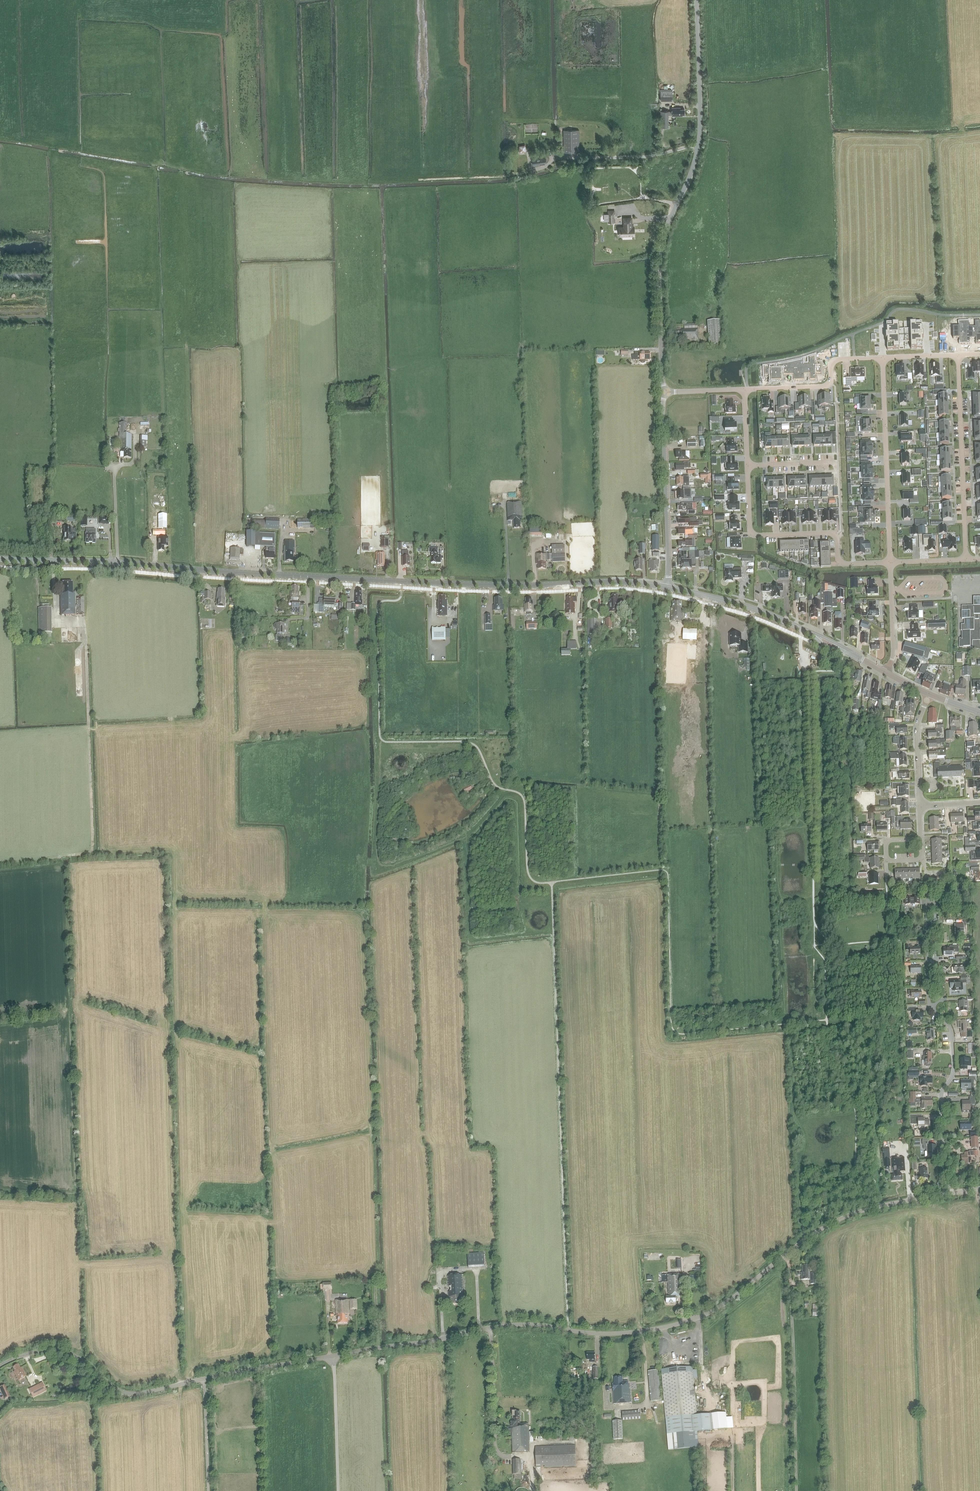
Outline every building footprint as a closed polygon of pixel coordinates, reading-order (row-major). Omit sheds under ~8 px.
[(672,101),(672,91),(660,91),(660,101),(672,101)] [(668,111),(660,111),(660,127),(668,127),(668,111)] [(579,152),(579,130),(563,130),(564,152),(579,152)] [(544,163),(546,163),(545,158),(544,158),(543,157),(532,158),(533,166),(544,164),(544,163)] [(633,218),(625,218),(625,227),(624,227),(624,236),(635,236),(635,233),(635,230),(635,227),(633,227),(633,218)] [(978,326),(977,320),(972,321),(972,326),(972,332),(979,332),(979,326),(978,326)] [(721,346),(720,321),(707,321),(709,347),(721,346)] [(961,321),(957,321),(957,322),(955,322),(955,327),(949,327),(950,333),(961,333),(961,321)] [(972,326),(966,327),(966,321),(961,321),(961,333),(972,332),(972,326)] [(886,334),(885,334),(885,340),(887,340),(887,350),(899,350),(899,343),(910,343),(910,349),(922,349),(922,338),(923,338),(923,333),(922,333),(921,322),(910,323),(910,329),(898,330),(898,323),(886,324),(886,334)] [(676,336),(680,336),(681,340),(685,340),(685,341),(698,341),(697,329),(680,329),(680,327),(675,328),(676,336)] [(967,344),(967,338),(972,338),(973,338),(972,332),(961,333),(962,344),(967,344)] [(958,343),(958,344),(962,344),(961,333),(950,333),(950,339),(956,338),(956,344),(958,343)] [(632,360),(640,360),(640,361),(640,363),(642,364),(644,364),(645,363),(645,361),(645,360),(650,360),(650,352),(635,353),(635,355),(632,355),(632,360)] [(820,365),(820,363),(815,363),(814,356),(809,358),(809,364),(809,369),(821,368),(821,365),(820,365)] [(809,364),(804,365),(803,359),(799,361),(797,361),(797,362),(794,362),(794,369),(798,369),(809,369),(809,364)] [(794,362),(788,363),(788,364),(784,365),(784,364),(779,365),(775,366),(775,370),(776,370),(787,370),(794,369),(794,362)] [(972,364),(971,364),(971,370),(967,370),(967,377),(968,379),(974,378),(974,376),(974,373),(978,373),(978,363),(977,363),(977,364),(975,364),(975,363),(972,363),(972,364)] [(936,376),(936,384),(943,383),(943,376),(939,376),(939,364),(930,365),(931,376),(936,376)] [(923,376),(923,379),(927,379),(927,374),(923,374),(923,365),(915,365),(915,377),(923,376)] [(901,380),(908,380),(907,374),(903,374),(903,366),(899,366),(899,367),(896,367),(896,377),(901,377),(901,380)] [(776,370),(775,370),(768,370),(768,367),(764,367),(764,376),(770,376),(770,381),(776,381),(776,370)] [(815,374),(820,374),(820,372),(821,372),(821,368),(809,369),(810,374),(809,374),(810,380),(815,380),(815,374)] [(795,380),(795,381),(799,381),(798,369),(794,369),(787,370),(787,375),(793,375),(793,380),(795,380)] [(804,380),(804,374),(809,374),(810,374),(809,369),(798,369),(799,381),(802,380),(804,380)] [(845,378),(845,386),(851,386),(851,382),(856,382),(856,378),(864,378),(864,369),(850,369),(850,377),(845,378)] [(781,375),(787,375),(787,370),(776,370),(776,381),(782,381),(781,375)] [(938,401),(947,400),(947,395),(943,395),(942,390),(933,391),(933,396),(938,395),(938,401)] [(903,395),(899,395),(899,405),(906,405),(906,395),(909,395),(909,392),(903,392),(903,395)] [(858,405),(860,405),(869,404),(869,398),(861,398),(861,395),(855,395),(855,398),(858,398),(858,405)] [(768,413),(773,413),(773,402),(769,402),(769,398),(761,399),(762,410),(767,410),(768,413)] [(785,410),(784,398),(778,399),(778,407),(775,407),(776,413),(781,413),(781,410),(785,410)] [(790,398),(784,398),(785,410),(788,409),(788,413),(794,412),(793,406),(790,406),(790,398)] [(733,404),(733,400),(726,400),(726,406),(725,406),(725,413),(736,413),(736,406),(733,406),(733,404)] [(732,417),(725,418),(726,422),(724,422),(725,429),(726,429),(726,431),(730,431),(730,429),(736,429),(736,422),(733,422),(732,417)] [(128,423),(119,423),(119,440),(114,440),(114,443),(119,443),(119,450),(121,450),(121,453),(122,453),(124,453),(124,458),(131,458),(131,434),(126,434),(126,429),(128,429),(128,423)] [(831,432),(831,436),(825,437),(825,446),(831,445),(831,442),(836,441),(835,432),(831,432)] [(900,436),(900,440),(901,440),(901,442),(911,442),(911,438),(914,437),(914,432),(908,432),(908,435),(900,435),(900,436)] [(771,448),(770,438),(765,438),(765,436),(761,437),(762,443),(765,443),(765,448),(771,448)] [(936,447),(941,446),(941,444),(949,444),(949,438),(940,439),(940,443),(936,443),(936,447)] [(733,444),(733,443),(733,439),(727,439),(727,445),(726,445),(726,452),(737,452),(737,444),(733,444)] [(860,443),(860,450),(871,449),(871,446),(870,446),(870,443),(868,443),(868,439),(862,440),(862,443),(860,443)] [(871,449),(860,450),(860,460),(867,460),(866,456),(871,456),(871,453),(871,449)] [(675,451),(676,458),(679,458),(679,460),(689,460),(689,459),(686,456),(685,451),(681,451),(675,451)] [(734,457),(722,458),(722,464),(726,464),(726,471),(738,471),(738,463),(733,463),(733,461),(734,461),(734,457)] [(684,468),(690,468),(690,462),(683,462),(683,464),(676,464),(676,471),(684,470),(684,468)] [(862,473),(862,472),(872,472),(872,469),(871,469),(871,465),(869,465),(869,462),(861,462),(861,473),(862,473)] [(872,472),(862,472),(862,473),(862,479),(863,479),(863,483),(870,482),(869,479),(872,479),(872,475),(872,472)] [(676,478),(676,485),(682,485),(682,487),(687,487),(689,487),(689,477),(682,477),(682,478),(676,478)] [(728,483),(728,486),(727,486),(727,490),(732,490),(732,489),(739,489),(738,482),(734,483),(734,477),(728,478),(728,483)] [(863,495),(873,495),(873,491),(872,491),(872,488),(870,488),(870,484),(864,485),(864,488),(860,488),(861,495),(863,495)] [(913,492),(903,493),(903,500),(910,499),(910,503),(919,503),(918,496),(913,496),(913,492)] [(873,498),(873,495),(863,495),(863,502),(864,501),(864,505),(870,505),(870,501),(872,501),(872,498),(873,498)] [(728,503),(729,511),(739,510),(739,503),(737,503),(737,497),(729,497),(729,503),(728,503)] [(520,521),(522,521),(522,518),(522,502),(507,503),(507,520),(508,520),(508,521),(513,521),(514,529),(519,528),(520,528),(520,521)] [(677,508),(678,508),(678,511),(682,511),(687,510),(688,510),(688,514),(695,514),(695,510),(696,510),(696,503),(681,504),(681,505),(677,505),(677,506),(677,508)] [(866,511),(866,507),(858,507),(858,512),(862,514),(862,518),(864,518),(874,517),(874,511),(866,511)] [(829,523),(828,513),(824,513),(824,509),(818,510),(819,516),(822,516),(822,523),(829,523)] [(833,513),(828,513),(829,523),(836,522),(835,516),(839,516),(838,509),(833,509),(833,513)] [(777,517),(777,511),(770,511),(771,514),(765,514),(766,525),(773,525),(773,517),(777,517)] [(166,515),(158,515),(158,529),(166,529),(166,515)] [(730,517),(730,523),(729,523),(729,530),(740,530),(740,522),(739,522),(737,523),(737,517),(730,517)] [(279,518),(266,518),(265,529),(279,529),(279,518)] [(697,518),(678,519),(678,524),(690,523),(690,526),(699,526),(699,522),(697,522),(697,518)] [(300,519),(300,528),(318,528),(318,519),(300,519)] [(76,541),(76,534),(75,534),(76,529),(64,529),(64,542),(71,542),(71,541),(76,541)] [(86,534),(86,543),(95,543),(95,534),(95,529),(86,529),(86,534)] [(693,529),(685,529),(678,529),(678,534),(685,534),(685,535),(689,535),(689,538),(697,538),(697,534),(693,534),(693,529)] [(253,531),(245,531),(246,546),(253,546),(253,531)] [(255,532),(255,546),(266,547),(266,559),(273,559),(274,547),(275,534),(259,533),(259,532),(255,532)] [(737,538),(737,534),(727,535),(728,538),(730,538),(731,549),(737,548),(737,549),(741,549),(741,545),(741,544),(740,538),(737,538)] [(933,535),(924,536),(924,545),(929,545),(929,551),(930,551),(930,552),(934,552),(934,551),(936,551),(936,547),(937,547),(937,542),(936,542),(936,541),(933,541),(933,535)] [(164,547),(165,547),(168,547),(168,541),(168,537),(158,537),(158,540),(158,551),(164,551),(164,547)] [(389,539),(381,539),(381,548),(389,548),(389,539)] [(862,539),(856,539),(856,542),(855,543),(856,554),(861,554),(861,553),(864,553),(864,549),(870,549),(869,543),(864,543),(864,542),(862,542),(862,539)] [(947,541),(941,541),(941,548),(947,548),(947,551),(955,550),(954,539),(947,539),(947,541)] [(904,541),(904,552),(912,552),(912,545),(916,545),(915,540),(911,540),(912,541),(904,541)] [(284,553),(284,555),(284,562),(289,562),(289,561),(293,561),(293,553),(295,553),(294,541),(284,541),(284,553)] [(553,562),(565,562),(564,545),(552,546),(552,554),(547,554),(536,554),(536,564),(538,564),(538,569),(546,569),(546,562),(547,562),(547,561),(553,560),(553,562)] [(432,552),(431,555),(431,563),(436,563),(441,563),(441,555),(438,555),(438,552),(438,547),(429,547),(429,552),(432,552)] [(239,558),(239,548),(231,548),(230,558),(239,558)] [(695,565),(695,559),(695,551),(689,551),(689,559),(687,559),(687,557),(687,558),(687,561),(686,561),(686,565),(687,565),(687,569),(688,569),(689,570),(691,570),(691,569),(692,569),(691,565),(695,565)] [(377,566),(384,566),(384,553),(376,553),(376,560),(378,560),(377,566)] [(686,561),(687,561),(687,558),(687,557),(687,554),(678,554),(679,565),(681,565),(681,569),(687,569),(687,565),(686,565),(686,561)] [(642,565),(643,565),(643,561),(642,561),(642,560),(635,560),(635,562),(634,562),(634,567),(635,567),(635,571),(642,571),(642,565)] [(651,572),(657,572),(657,568),(658,568),(658,564),(659,564),(659,560),(649,560),(649,569),(651,569),(651,572)] [(733,578),(741,578),(741,568),(734,568),(734,570),(724,570),(725,582),(726,582),(728,582),(733,581),(733,578)] [(867,587),(867,595),(878,594),(878,587),(877,587),(875,587),(875,581),(868,581),(868,582),(868,587),(867,587)] [(77,615),(84,615),(84,596),(78,596),(78,591),(75,591),(75,593),(73,593),(72,583),(62,583),(62,594),(60,594),(60,615),(75,615),(75,607),(77,607),(77,615)] [(826,607),(826,613),(823,613),(823,624),(827,624),(828,624),(830,624),(831,624),(831,613),(831,611),(833,611),(832,607),(837,607),(837,599),(832,599),(832,592),(825,592),(824,584),(820,585),(820,604),(824,604),(824,607),(826,607)] [(292,586),(292,592),(291,592),(290,598),(299,598),(299,592),(298,592),(298,586),(292,586)] [(782,586),(762,586),(762,592),(772,591),(772,598),(780,597),(780,591),(783,591),(782,586)] [(224,599),(224,589),(218,589),(217,595),(216,602),(216,606),(224,607),(225,599),(224,599)] [(362,600),(362,595),(361,594),(361,590),(357,590),(357,592),(355,592),(355,604),(351,604),(351,610),(355,610),(355,605),(362,606),(362,600)] [(211,592),(204,592),(204,593),(201,592),(201,597),(201,599),(200,599),(200,603),(202,603),(202,602),(203,602),(204,600),(211,600),(211,592)] [(619,606),(619,601),(618,601),(617,595),(612,595),(612,600),(610,600),(610,605),(609,606),(609,613),(620,612),(620,606),(619,606)] [(437,616),(447,616),(447,601),(445,601),(445,596),(439,596),(439,602),(437,602),(437,616)] [(962,619),(965,619),(965,625),(961,625),(961,631),(962,631),(962,639),(959,639),(959,641),(959,647),(963,647),(970,647),(970,648),(972,648),(972,649),(979,649),(979,650),(979,597),(973,597),(973,606),(962,606),(962,619)] [(335,606),(338,606),(338,610),(342,610),(342,604),(338,604),(335,604),(335,599),(324,598),(324,599),(320,599),(319,603),(318,603),(318,605),(319,605),(319,613),(324,613),(324,606),(335,607),(335,606)] [(493,610),(504,610),(504,605),(502,605),(502,598),(494,598),(495,605),(493,605),(493,610)] [(527,615),(531,615),(531,612),(533,612),(532,601),(531,601),(531,598),(525,599),(526,602),(524,602),(525,612),(526,612),(527,615)] [(574,602),(577,602),(577,598),(567,598),(567,603),(566,603),(566,606),(565,606),(565,613),(575,613),(574,602)] [(811,618),(817,618),(817,611),(820,611),(820,607),(820,598),(815,598),(815,601),(813,601),(813,609),(810,609),(811,618)] [(300,601),(292,601),(292,613),(299,613),(300,601)] [(873,619),(873,617),(879,616),(878,609),(875,609),(875,607),(876,607),(876,601),(868,602),(869,609),(868,609),(868,617),(868,620),(869,620),(872,620),(873,619)] [(683,621),(683,608),(681,608),(681,602),(672,602),(672,608),(670,608),(670,620),(683,621)] [(907,611),(908,619),(919,619),(919,611),(918,611),(917,611),(917,606),(910,606),(910,612),(908,612),(908,611),(907,611)] [(54,633),(54,607),(40,608),(40,633),(54,633)] [(596,634),(596,619),(587,619),(587,634),(596,634)] [(869,623),(862,621),(860,627),(867,629),(869,623)] [(281,642),(282,634),(284,634),(284,624),(275,624),(274,625),(274,628),(275,629),(276,630),(277,630),(277,636),(276,636),(276,642),(281,642)] [(911,632),(908,632),(908,639),(920,639),(920,632),(918,632),(918,626),(911,626),(911,632)] [(446,640),(446,628),(432,628),(432,640),(446,640)] [(739,652),(748,652),(747,643),(741,643),(741,641),(740,641),(740,634),(729,634),(729,646),(738,646),(739,652)] [(294,643),(290,643),(290,638),(285,638),(286,646),(294,646),(294,643)] [(576,649),(576,641),(567,641),(567,649),(561,649),(561,655),(570,655),(570,649),(576,649)] [(879,642),(875,642),(875,644),(871,644),(871,650),(880,650),(879,642)] [(905,642),(902,651),(914,655),(923,658),(926,648),(905,642)] [(915,673),(920,663),(912,659),(907,669),(915,673)] [(861,678),(862,673),(855,671),(854,675),(853,675),(850,674),(848,680),(852,681),(861,682),(861,678)] [(922,686),(929,689),(934,679),(931,678),(932,674),(926,672),(923,679),(925,680),(922,686)] [(867,677),(865,677),(864,684),(863,684),(862,689),(862,694),(865,695),(864,698),(868,699),(870,693),(867,692),(867,690),(868,690),(869,685),(870,678),(869,678),(869,677),(867,677)] [(966,681),(961,680),(960,686),(956,686),(955,694),(965,695),(966,687),(965,687),(966,681)] [(882,694),(877,693),(879,683),(874,682),(871,693),(870,693),(869,697),(870,697),(870,699),(880,701),(882,694)] [(938,683),(936,688),(940,690),(940,693),(949,696),(952,688),(938,683)] [(893,700),(895,688),(892,688),(892,687),(887,686),(886,691),(885,691),(885,693),(885,694),(885,698),(890,699),(893,700)] [(914,716),(915,701),(906,701),(905,716),(914,716)] [(930,723),(937,723),(937,714),(936,714),(936,709),(929,709),(929,713),(928,713),(928,723),(930,723)] [(952,740),(952,732),(956,732),(956,734),(962,734),(962,730),(960,730),(960,718),(950,718),(950,732),(946,732),(946,740),(952,740)] [(970,736),(977,736),(976,723),(969,723),(969,729),(968,729),(968,736),(965,736),(965,743),(970,742),(970,736)] [(897,734),(907,733),(907,726),(899,727),(899,724),(890,724),(890,729),(894,729),(893,727),(896,727),(897,734)] [(939,734),(942,734),(942,729),(935,729),(935,732),(928,732),(928,738),(936,738),(936,737),(939,737),(939,734)] [(898,745),(900,750),(907,749),(906,739),(900,740),(899,737),(895,737),(895,738),(893,738),(893,744),(898,745)] [(945,739),(940,740),(932,740),(932,742),(928,742),(928,748),(936,748),(936,744),(940,744),(940,743),(945,743),(945,739)] [(973,753),(973,754),(979,754),(979,746),(975,747),(975,743),(967,743),(967,748),(972,748),(973,753)] [(937,756),(945,756),(945,750),(935,750),(935,753),(929,753),(929,759),(937,759),(937,756)] [(890,753),(890,759),(899,759),(899,766),(907,766),(906,755),(899,756),(899,753),(890,753)] [(978,770),(978,769),(979,769),(979,762),(979,761),(971,761),(972,769),(973,769),(973,776),(979,776),(979,770),(978,770)] [(937,777),(937,778),(961,777),(961,774),(964,774),(963,768),(961,768),(961,766),(940,767),(940,763),(933,763),(934,778),(937,777)] [(896,779),(909,779),(909,772),(897,772),(897,769),(891,769),(891,773),(896,772),(896,779)] [(973,781),(973,780),(968,780),(969,788),(976,788),(977,788),(977,792),(979,792),(979,781),(973,781)] [(898,797),(909,796),(908,786),(902,786),(902,783),(892,783),(892,790),(892,789),(895,789),(895,790),(898,790),(898,797)] [(472,790),(470,785),(463,789),(465,793),(472,790)] [(901,799),(896,800),(896,806),(901,806),(901,813),(908,813),(908,802),(901,803),(901,799)] [(957,823),(956,814),(950,814),(950,823),(956,823),(956,826),(958,826),(958,823),(957,823)] [(900,829),(911,829),(911,820),(903,821),(903,817),(897,817),(897,823),(900,823),(900,829)] [(877,831),(887,831),(886,823),(880,823),(880,822),(877,822),(877,831)] [(941,822),(938,823),(938,824),(929,824),(930,831),(939,830),(938,825),(941,825),(941,822)] [(867,823),(867,825),(861,825),(861,832),(871,832),(871,823),(867,823)] [(978,841),(969,841),(969,846),(975,845),(975,846),(979,846),(979,841),(979,835),(977,836),(978,841)] [(947,838),(944,838),(941,838),(941,839),(931,840),(931,846),(941,845),(941,844),(941,841),(947,840),(947,838)] [(968,838),(965,838),(965,839),(965,852),(975,852),(975,846),(969,846),(969,839),(968,838)] [(870,850),(878,850),(878,842),(867,843),(867,852),(870,852),(870,850)] [(864,862),(869,862),(870,862),(870,868),(879,868),(879,858),(866,858),(866,856),(856,856),(857,860),(864,860),(864,862)] [(979,873),(979,866),(971,867),(971,870),(972,870),(973,876),(975,876),(975,881),(979,880),(979,873)] [(923,873),(919,873),(919,869),(913,869),(913,879),(915,879),(918,879),(918,882),(920,882),(921,878),(919,878),(923,878),(923,873)] [(870,884),(878,884),(877,874),(869,874),(870,884)] [(952,902),(956,902),(957,908),(963,908),(962,898),(956,898),(952,899),(952,902)] [(955,925),(956,934),(963,934),(963,928),(966,928),(966,925),(955,925)] [(910,954),(920,953),(920,947),(912,948),(912,945),(909,945),(910,954)] [(949,949),(943,949),(944,956),(953,956),(953,953),(958,953),(958,946),(949,946),(949,949)] [(971,968),(971,961),(966,961),(966,966),(963,966),(963,965),(953,966),(953,968),(951,968),(952,974),(962,973),(962,971),(966,971),(966,969),(971,968)] [(966,978),(966,975),(960,976),(960,980),(960,984),(970,983),(970,977),(966,978)] [(952,982),(950,982),(950,989),(952,989),(953,991),(963,990),(962,984),(960,984),(960,980),(952,980),(952,982)] [(912,1012),(912,1017),(913,1017),(913,1021),(920,1021),(920,1017),(923,1017),(923,1011),(916,1011),(916,1008),(912,1008),(912,1005),(907,1006),(907,1010),(908,1010),(908,1012),(912,1012)] [(961,1033),(966,1033),(965,1021),(958,1021),(958,1028),(961,1028),(961,1033)] [(970,1066),(970,1062),(970,1059),(961,1059),(961,1069),(966,1069),(966,1066),(970,1066)] [(920,1084),(920,1086),(926,1086),(926,1083),(932,1083),(931,1076),(919,1077),(919,1084),(920,1084)] [(974,1091),(974,1090),(973,1081),(961,1081),(961,1088),(966,1088),(966,1091),(974,1091)] [(924,1099),(924,1098),(921,1098),(921,1108),(922,1109),(926,1109),(926,1108),(926,1105),(932,1105),(932,1099),(924,1099)] [(962,1101),(962,1111),(970,1111),(970,1106),(975,1105),(974,1098),(969,1098),(969,1101),(962,1101)] [(925,1125),(929,1125),(929,1120),(924,1120),(924,1119),(922,1119),(922,1115),(910,1115),(910,1125),(918,1124),(918,1127),(921,1127),(922,1128),(924,1128),(924,1127),(925,1127),(925,1125)] [(973,1127),(973,1122),(960,1122),(960,1130),(971,1130),(971,1127),(973,1127)] [(928,1146),(928,1142),(922,1142),(923,1145),(924,1145),(924,1149),(926,1149),(926,1152),(927,1152),(928,1159),(937,1158),(937,1146),(935,1146),(928,1146)] [(891,1166),(889,1146),(882,1147),(884,1167),(885,1167),(885,1170),(889,1170),(889,1167),(891,1166)] [(969,1151),(969,1153),(964,1153),(965,1156),(962,1156),(962,1162),(965,1162),(965,1163),(971,1163),(971,1156),(978,1156),(977,1151),(969,1151)] [(899,1171),(905,1171),(904,1158),(891,1158),(892,1172),(894,1172),(894,1175),(891,1175),(892,1181),(902,1180),(902,1174),(899,1174),(899,1171)] [(484,1265),(484,1252),(467,1253),(468,1266),(484,1265)] [(810,1279),(810,1284),(815,1284),(815,1279),(815,1273),(810,1273),(810,1270),(808,1270),(808,1266),(802,1266),(802,1272),(801,1272),(801,1279),(810,1279)] [(450,1298),(450,1302),(450,1304),(462,1304),(461,1298),(463,1298),(462,1275),(447,1276),(448,1286),(451,1286),(452,1291),(448,1291),(448,1297),(450,1297),(450,1298)] [(669,1296),(666,1297),(666,1303),(675,1303),(675,1296),(681,1296),(680,1275),(662,1276),(662,1283),(668,1282),(669,1296)] [(357,1300),(335,1301),(336,1316),(337,1316),(338,1323),(348,1323),(348,1315),(349,1315),(348,1301),(350,1301),(350,1309),(357,1309),(357,1300)] [(587,1353),(587,1360),(590,1360),(590,1362),(595,1362),(595,1353),(587,1353)] [(19,1380),(26,1376),(21,1367),(20,1368),(18,1365),(13,1368),(15,1371),(13,1372),(19,1380)] [(697,1415),(693,1366),(661,1369),(667,1434),(711,1430),(710,1414),(697,1415)] [(661,1400),(658,1370),(648,1371),(650,1401),(661,1400)] [(614,1404),(631,1402),(630,1391),(630,1385),(628,1385),(628,1382),(622,1382),(622,1378),(614,1378),(614,1383),(612,1383),(614,1404)] [(47,1391),(42,1382),(29,1389),(33,1398),(47,1391)] [(5,1385),(0,1387),(0,1389),(5,1399),(11,1396),(5,1385)] [(641,1419),(640,1410),(622,1412),(622,1420),(641,1419)] [(506,1433),(511,1433),(529,1432),(529,1424),(520,1424),(519,1411),(512,1411),(512,1416),(513,1416),(513,1419),(511,1419),(511,1427),(506,1427),(506,1433)] [(623,1439),(622,1420),(612,1421),(613,1439),(623,1439)] [(529,1432),(511,1433),(512,1453),(529,1452),(529,1432)] [(576,1466),(575,1445),(535,1447),(536,1467),(576,1466)] [(521,1474),(520,1459),(512,1460),(513,1475),(516,1474),(516,1479),(521,1479),(521,1474)]
